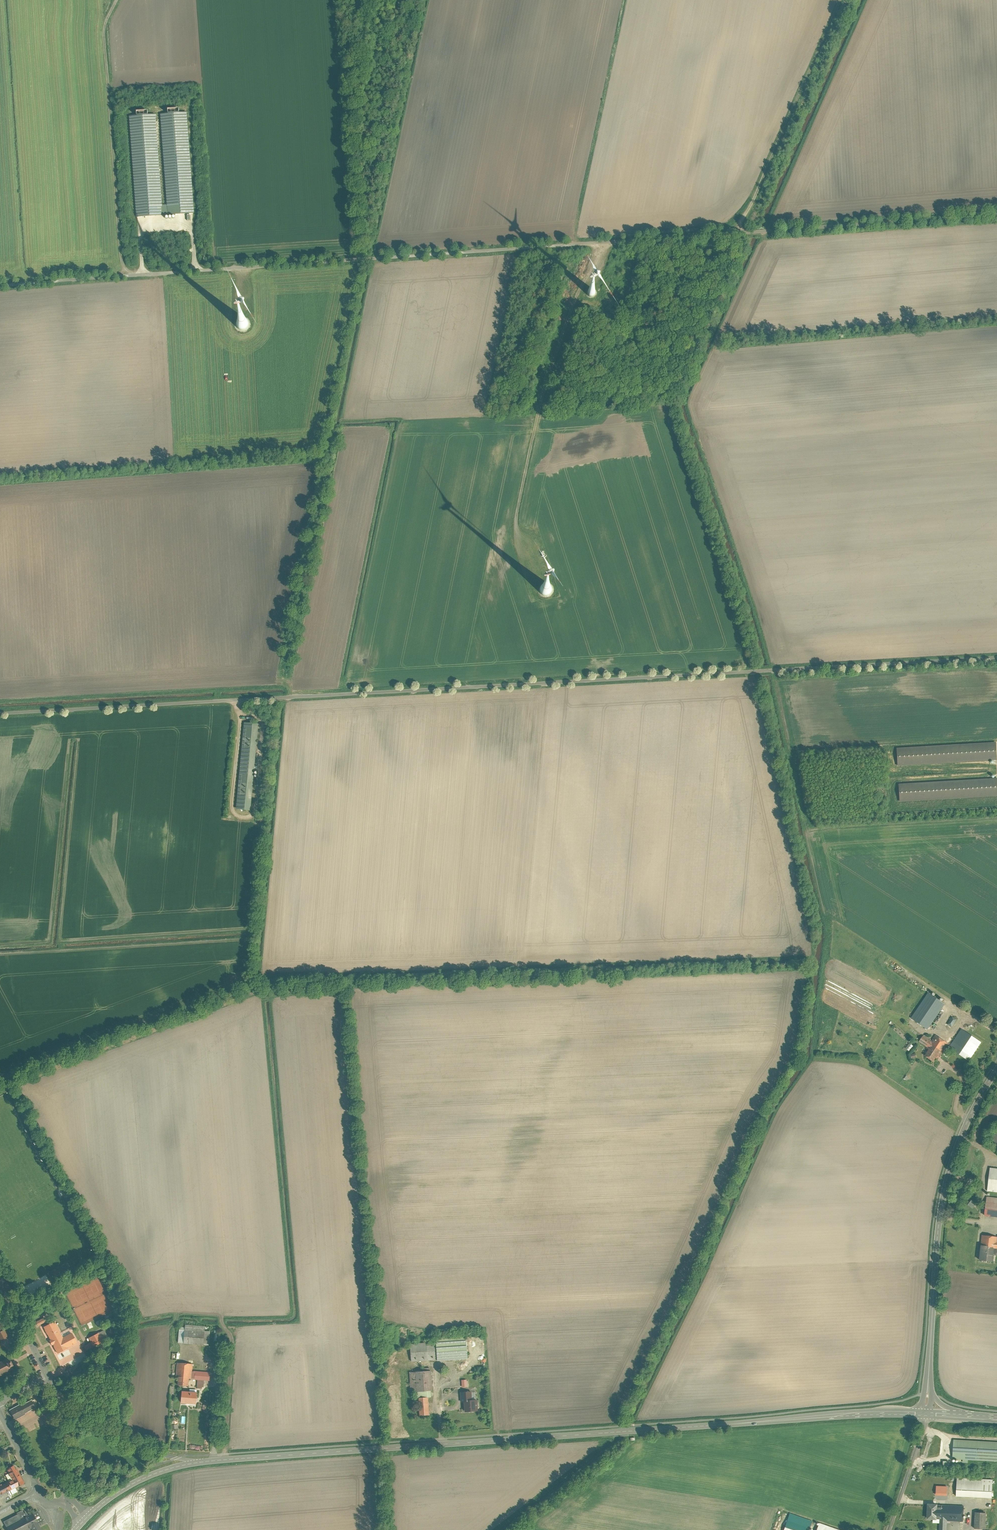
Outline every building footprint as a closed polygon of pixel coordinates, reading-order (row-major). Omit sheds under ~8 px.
[(166,213),(193,212),(187,112),(160,114),(166,213)] [(155,114),(129,116),(135,216),(162,214),(155,114)] [(752,232),(749,238),(759,238),(762,231),(764,227),(755,227),(752,232)] [(760,671),(761,676),(770,675),(769,671),(768,666),(759,666),(760,671)] [(259,725),(244,723),(236,810),(251,812),(259,725)] [(896,748),(897,766),(996,760),(996,750),(996,742),(896,748)] [(897,784),(898,802),(996,797),(996,779),(897,784)] [(929,992),(912,1018),(928,1029),(945,1003),(929,992)] [(953,1016),(948,1024),(952,1027),(957,1019),(953,1016)] [(962,1028),(949,1048),(970,1062),(983,1042),(962,1028)] [(929,1048),(925,1055),(934,1061),(938,1055),(940,1057),(949,1043),(936,1034),(932,1040),(924,1035),(919,1042),(929,1048)] [(906,1048),(910,1051),(914,1046),(911,1042),(906,1048)] [(987,1190),(996,1191),(996,1168),(990,1167),(987,1190)] [(985,1215),(996,1216),(996,1196),(987,1195),(985,1215)] [(969,1205),(974,1209),(978,1203),(972,1200),(969,1205)] [(979,1259),(992,1261),(993,1255),(996,1255),(996,1237),(982,1235),(979,1259)] [(55,1321),(44,1327),(57,1352),(76,1341),(72,1333),(64,1337),(55,1321)] [(186,1325),(185,1327),(180,1327),(178,1342),(183,1343),(203,1345),(203,1343),(208,1344),(210,1331),(204,1330),(204,1326),(186,1325)] [(91,1343),(84,1346),(86,1350),(105,1341),(100,1332),(88,1338),(91,1343)] [(466,1339),(410,1343),(411,1361),(467,1357),(466,1339)] [(11,1369),(10,1366),(11,1365),(9,1360),(8,1361),(6,1358),(0,1361),(0,1375),(11,1369)] [(210,1380),(210,1372),(192,1370),(193,1364),(177,1362),(176,1375),(178,1376),(177,1384),(188,1385),(189,1378),(198,1379),(197,1388),(202,1388),(202,1386),(204,1386),(205,1380),(210,1380)] [(415,1398),(418,1398),(419,1415),(429,1414),(427,1397),(431,1397),(430,1390),(432,1390),(430,1370),(409,1372),(411,1391),(414,1391),(415,1398)] [(181,1403),(196,1405),(197,1392),(182,1391),(181,1403)] [(476,1397),(471,1398),(471,1391),(460,1392),(461,1402),(463,1402),(464,1412),(477,1411),(476,1397)] [(41,1405),(49,1401),(44,1393),(36,1397),(41,1405)] [(24,1413),(35,1407),(31,1399),(20,1405),(24,1413)] [(24,1413),(20,1405),(19,1404),(8,1410),(13,1420),(24,1414),(24,1413)] [(954,1439),(953,1459),(996,1461),(996,1441),(954,1439)] [(8,1473),(5,1474),(8,1481),(0,1485),(0,1495),(10,1490),(12,1493),(17,1491),(15,1487),(24,1483),(14,1464),(5,1469),(8,1473)] [(993,1479),(957,1477),(956,1496),(993,1498),(993,1479)] [(938,1486),(938,1495),(950,1495),(950,1486),(938,1486)] [(942,1507),(937,1506),(937,1503),(927,1503),(927,1519),(937,1519),(937,1518),(940,1518),(939,1529),(947,1529),(947,1520),(964,1521),(964,1506),(942,1505),(942,1507)] [(29,1529),(30,1529),(40,1529),(38,1525),(43,1522),(37,1510),(27,1515),(24,1510),(3,1521),(7,1529),(27,1529),(29,1529)] [(985,1529),(986,1512),(975,1512),(974,1528),(985,1529)] [(783,1529),(809,1529),(812,1521),(789,1513),(783,1529)]
